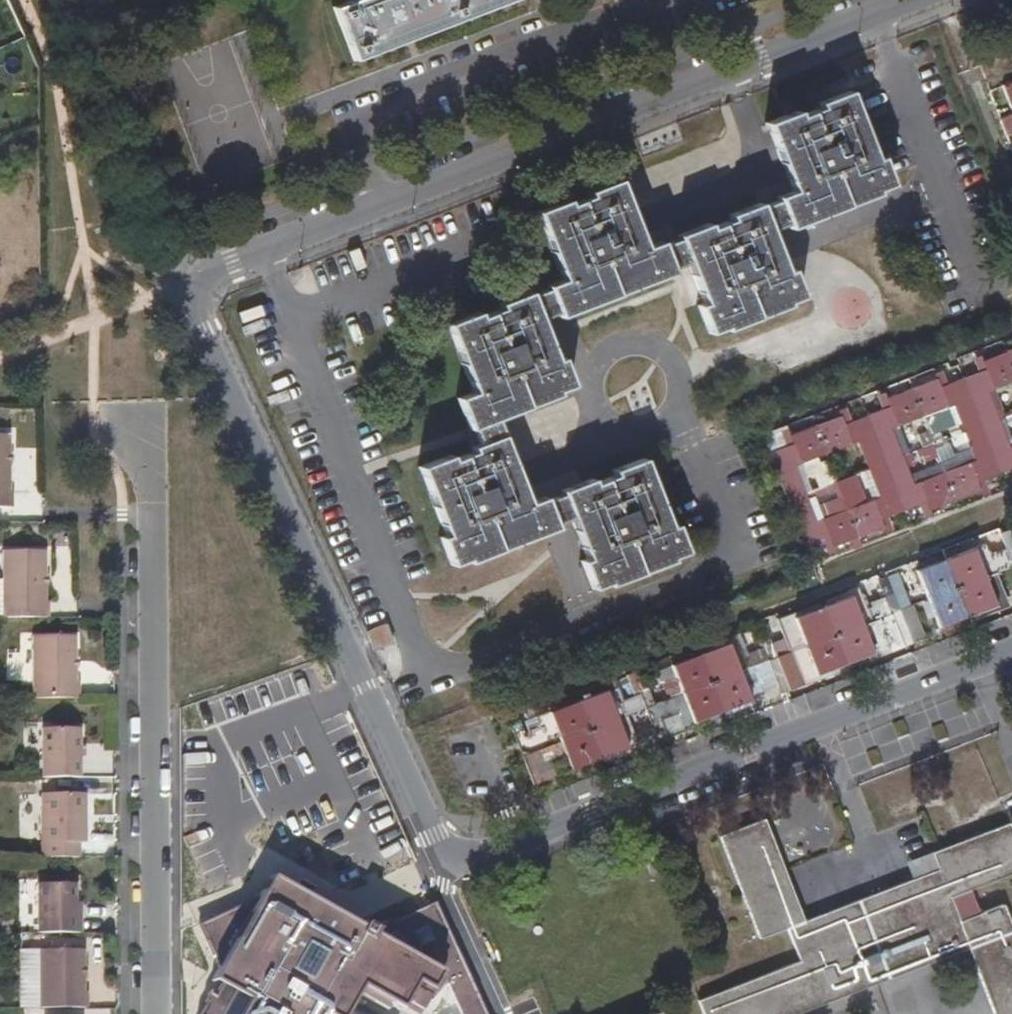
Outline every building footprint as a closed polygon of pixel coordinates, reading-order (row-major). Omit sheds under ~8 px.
[(508,0),(357,0),(332,10),(352,60),(508,0)] [(1002,86),(1011,111),(1011,82),(1002,86)] [(791,191),(776,196),(778,201),(787,224),(789,228),(876,194),(876,190),(890,184),(878,157),(873,159),(846,92),(817,103),(819,109),(797,116),(795,111),(764,123),(791,191)] [(1001,119),(1007,136),(1011,134),(1011,115),(1001,119)] [(558,317),(671,274),(670,269),(661,246),(659,242),(645,248),(618,181),(587,193),(589,197),(567,206),(564,200),(534,212),(560,281),(545,285),(547,291),(555,312),(558,317)] [(787,224),(778,201),(760,208),(770,231),(787,224)] [(790,271),(785,272),(770,231),(760,208),(758,204),(728,216),(730,221),(708,230),(706,224),(676,236),(677,240),(687,262),(702,304),(697,307),(707,333),(722,327),(724,332),(787,307),(786,304),(801,297),(790,271)] [(677,240),(661,246),(670,269),(687,262),(677,240)] [(555,312),(547,291),(530,297),(539,319),(555,312)] [(560,359),(555,360),(539,319),(530,297),(527,293),(498,305),(499,309),(478,318),(475,312),(445,325),(472,393),(457,399),(468,429),(472,427),(495,419),(556,396),(555,392),(570,385),(560,359)] [(984,370),(940,388),(936,380),(886,399),(889,407),(844,425),(840,416),(790,436),(793,444),(768,454),(806,549),(829,540),(833,548),(884,528),(881,520),(926,502),(929,511),(980,491),(977,483),(1011,469),(1011,435),(1004,438),(997,420),(1004,417),(996,394),(1011,388),(1011,350),(982,363),(984,370)] [(495,419),(472,427),(479,444),(500,435),(495,419)] [(927,431),(916,436),(921,450),(933,445),(927,431)] [(955,437),(958,447),(967,443),(963,433),(955,437)] [(542,497),(527,503),(500,435),(479,444),(469,447),(471,453),(450,462),(447,455),(418,467),(444,535),(439,537),(449,564),(463,559),(465,563),(554,529),(552,524),(544,502),(542,497)] [(0,437),(0,509),(11,509),(11,493),(7,493),(8,437),(0,437)] [(920,461),(937,455),(933,445),(921,450),(917,452),(920,461)] [(590,480),(559,490),(561,495),(569,516),(586,559),(580,562),(591,588),(605,582),(607,586),(670,562),(670,558),(684,552),(674,526),(668,528),(642,460),(612,471),(614,476),(593,485),(590,480)] [(831,468),(818,472),(823,487),(837,481),(831,468)] [(561,495),(544,502),(552,524),(569,516),(561,495)] [(1008,530),(999,534),(1011,567),(1011,541),(1008,530)] [(994,606),(972,550),(917,572),(926,601),(921,605),(927,620),(933,618),(938,629),(994,606)] [(1,552),(1,619),(46,619),(46,604),(43,604),(43,552),(1,552)] [(885,608),(888,615),(891,621),(902,648),(924,639),(911,606),(909,607),(896,573),(875,580),(885,608)] [(863,656),(871,653),(863,632),(860,626),(858,619),(857,616),(865,612),(855,589),(848,592),(849,596),(821,608),(793,619),(792,614),(777,619),(783,638),(770,643),(763,624),(754,628),(761,648),(733,660),(728,644),(671,666),(672,671),(662,675),(669,697),(654,705),(641,671),(630,676),(634,687),(630,688),(633,697),(622,701),(617,689),(620,688),(617,681),(603,685),(605,691),(550,712),(554,728),(526,739),(518,718),(508,722),(535,789),(557,780),(552,763),(566,757),(571,769),(601,758),(638,743),(628,716),(645,709),(657,742),(694,728),(693,723),(723,710),(750,701),(749,697),(777,686),(780,695),(805,685),(793,653),(805,647),(815,674),(843,663),(863,656)] [(848,592),(819,603),(821,608),(849,596),(848,592)] [(821,608),(819,603),(792,614),(793,619),(821,608)] [(885,608),(858,619),(860,626),(888,615),(885,608)] [(888,615),(860,626),(863,632),(891,621),(888,615)] [(384,626),(365,633),(372,652),(391,645),(384,626)] [(34,637),(33,700),(80,700),(80,684),(77,684),(76,638),(34,637)] [(845,671),(865,662),(863,656),(843,663),(845,671)] [(725,717),(752,706),(750,701),(723,710),(725,717)] [(726,719),(725,717),(723,710),(693,723),(694,728),(709,722),(711,725),(726,719)] [(42,731),(41,779),(77,779),(79,731),(42,731)] [(573,775),(602,763),(601,758),(571,769),(573,775)] [(41,797),(42,860),(78,860),(78,844),(83,844),(83,797),(41,797)] [(799,962),(698,1002),(703,1013),(794,1013),(969,949),(994,1013),(1011,1013),(1011,931),(1002,905),(958,921),(949,897),(1011,873),(1011,822),(933,853),(938,869),(859,900),(803,922),(764,820),(720,837),(760,939),(786,928),(799,962)] [(39,885),(39,935),(81,935),(81,919),(75,919),(75,885),(39,885)] [(332,1011),(337,1013),(348,994),(343,991),(347,983),(357,988),(355,993),(386,1010),(388,1006),(398,1011),(413,984),(429,993),(447,985),(456,1005),(475,996),(454,949),(424,963),(422,965),(399,952),(400,950),(377,930),(362,924),(358,932),(349,927),(347,931),(338,926),(333,934),(315,924),(319,916),(310,911),(314,904),(298,895),(293,903),(286,899),(282,906),(262,895),(260,899),(249,915),(240,911),(210,924),(214,934),(204,938),(218,970),(213,979),(223,984),(214,999),(210,996),(200,1013),(330,1013),(332,1011)] [(204,938),(214,934),(210,924),(240,911),(249,915),(260,899),(199,927),(204,938)] [(454,949),(434,905),(377,930),(400,950),(399,952),(422,965),(424,963),(454,949)] [(41,952),(40,1009),(87,1009),(87,992),(83,992),(83,952),(41,952)] [(475,996),(456,1005),(460,1013),(484,1013),(475,996)]
